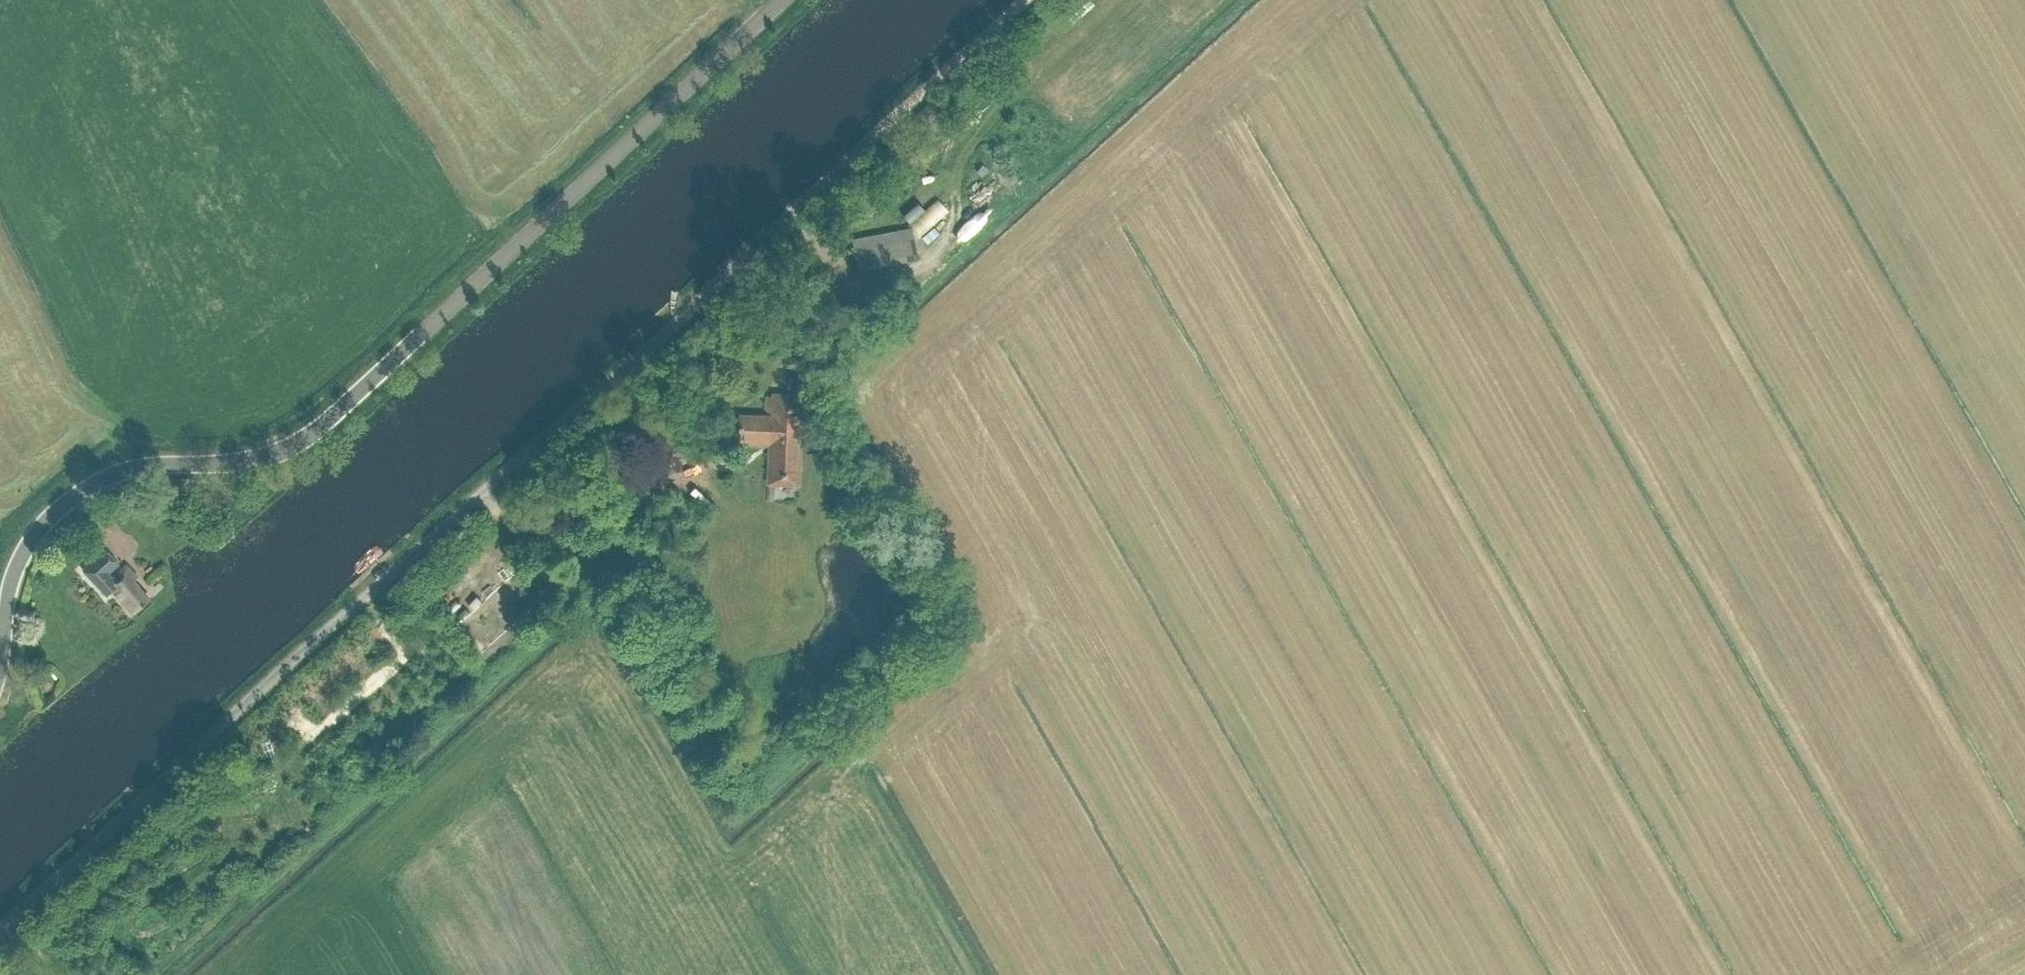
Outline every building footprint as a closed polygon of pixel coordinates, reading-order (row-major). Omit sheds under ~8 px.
[(798,482),(800,422),(815,424),(815,399),(801,398),(768,397),(767,417),(740,416),(739,443),(771,444),(770,481),(798,482)] [(652,471),(669,466),(659,434),(629,443),(637,469),(650,465),(652,471)] [(105,549),(82,569),(106,596),(112,590),(133,613),(149,599),(131,579),(135,576),(125,565),(111,577),(108,573),(119,564),(105,549)]
